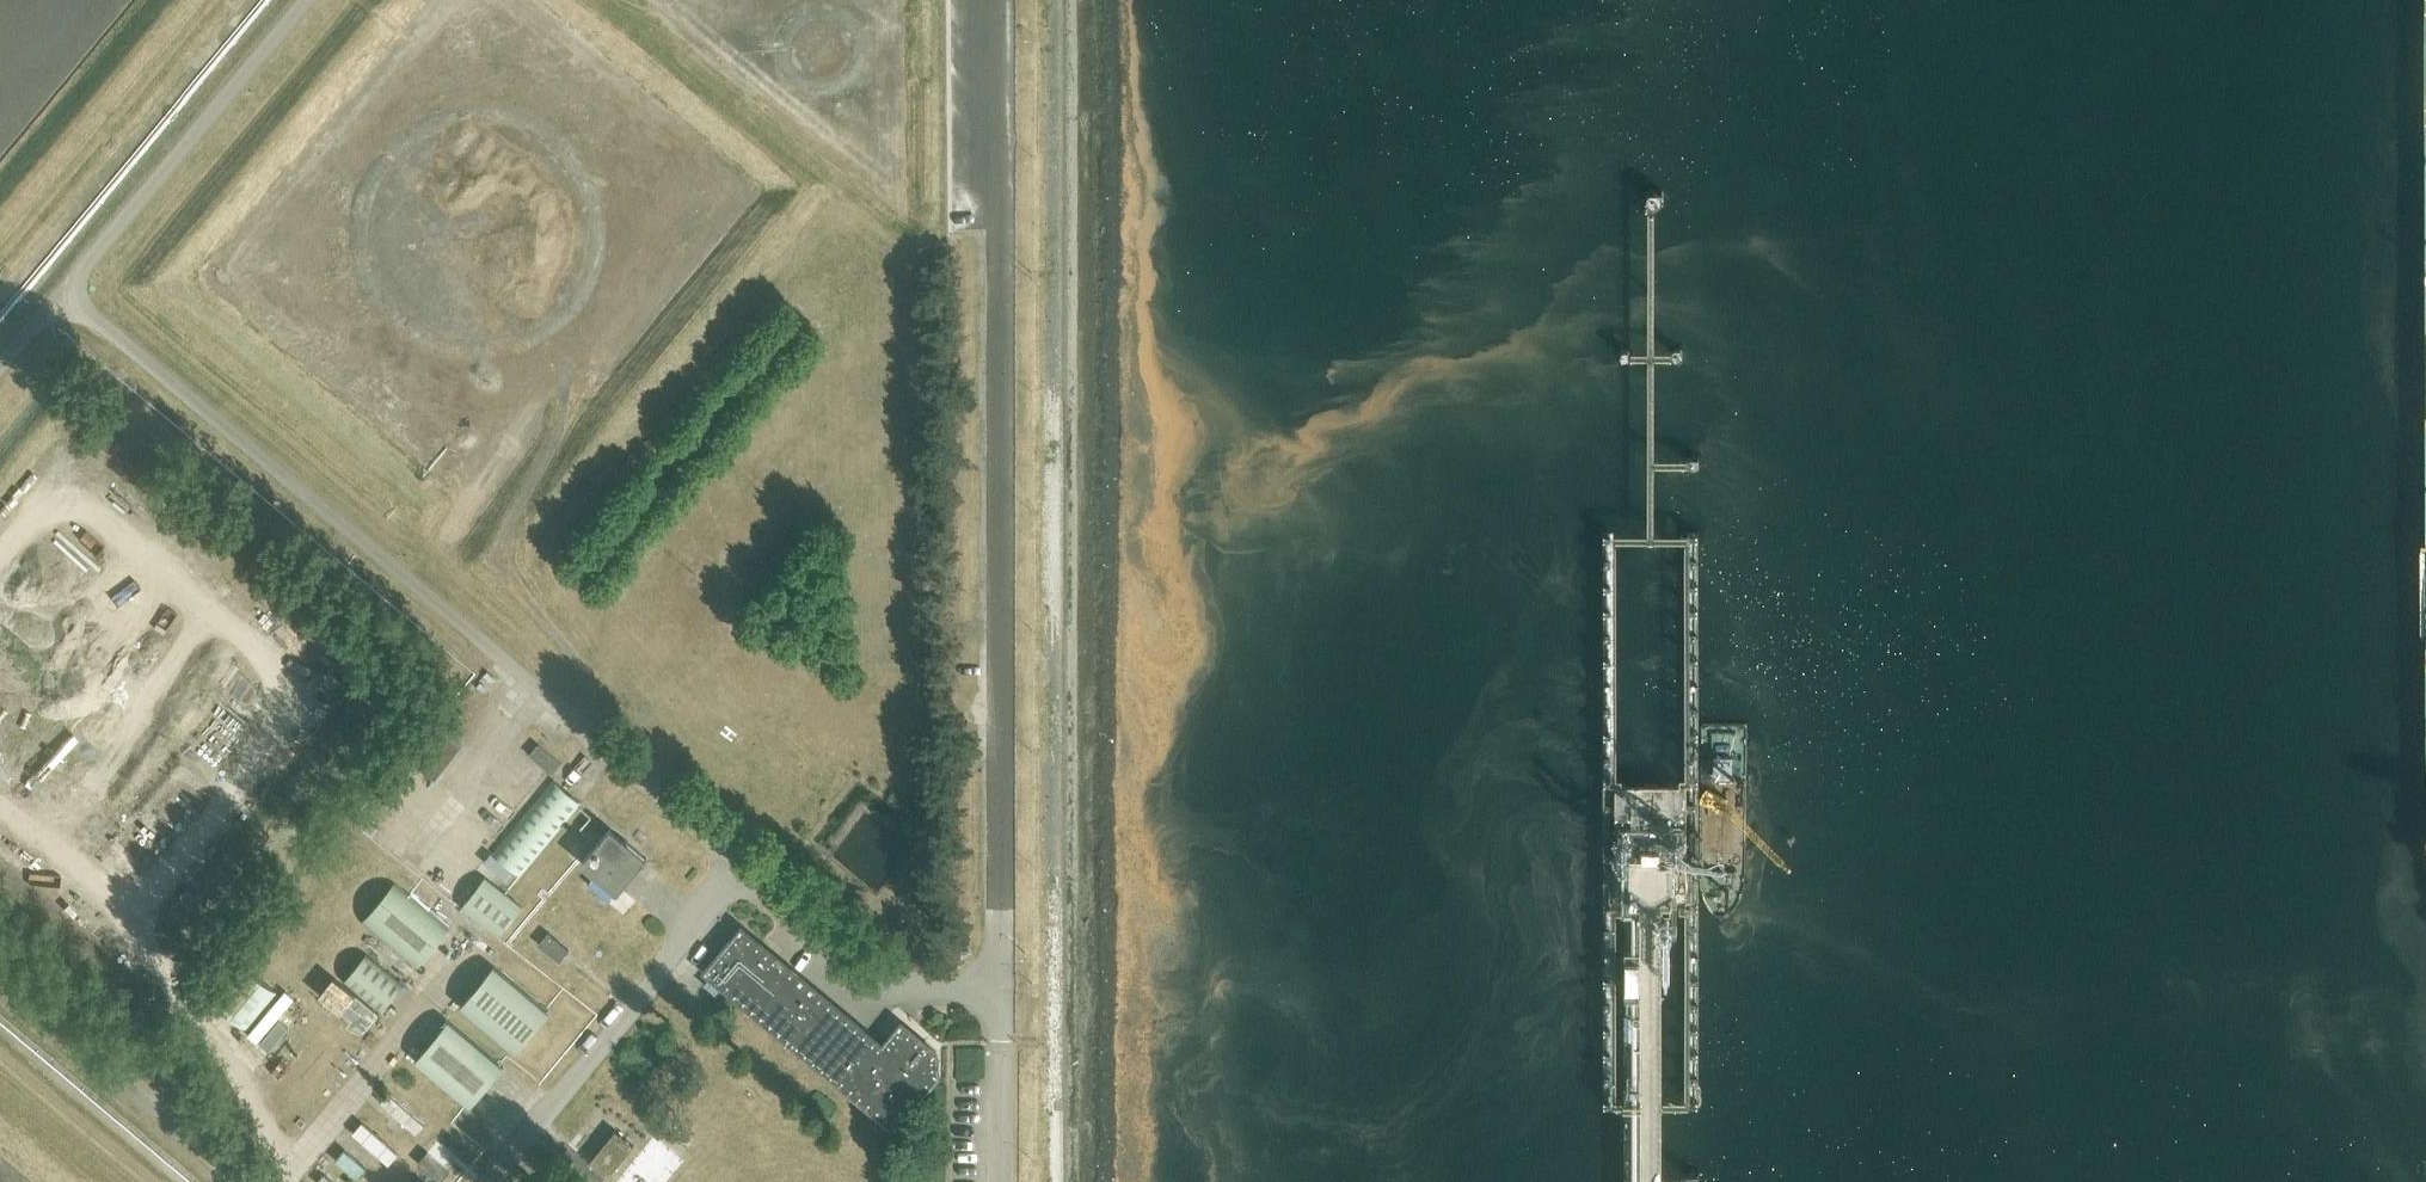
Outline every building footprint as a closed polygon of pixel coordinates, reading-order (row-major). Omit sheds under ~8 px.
[(440,724),(414,758),(436,776),(463,742),(440,724)] [(494,854),(521,878),(583,805),(557,782),(494,854)] [(647,857),(611,827),(582,862),(618,892),(647,857)] [(486,877),(463,908),(502,937),(524,906),(486,877)] [(364,924),(417,969),(452,928),(399,883),(364,924)] [(882,1041),(773,950),(742,924),(703,971),(895,1132),(935,1084),(943,1074),(939,1048),(902,1017),(882,1041)] [(551,935),(542,945),(560,961),(569,950),(551,935)] [(406,985),(368,953),(345,982),(383,1013),(406,985)] [(247,1029),(278,992),(239,960),(209,997),(247,1029)] [(462,1006),(517,1053),(551,1012),(496,966),(462,1006)] [(417,1062),(471,1108),(505,1068),(452,1021),(417,1062)] [(608,1177),(633,1146),(616,1131),(589,1162),(608,1177)]
